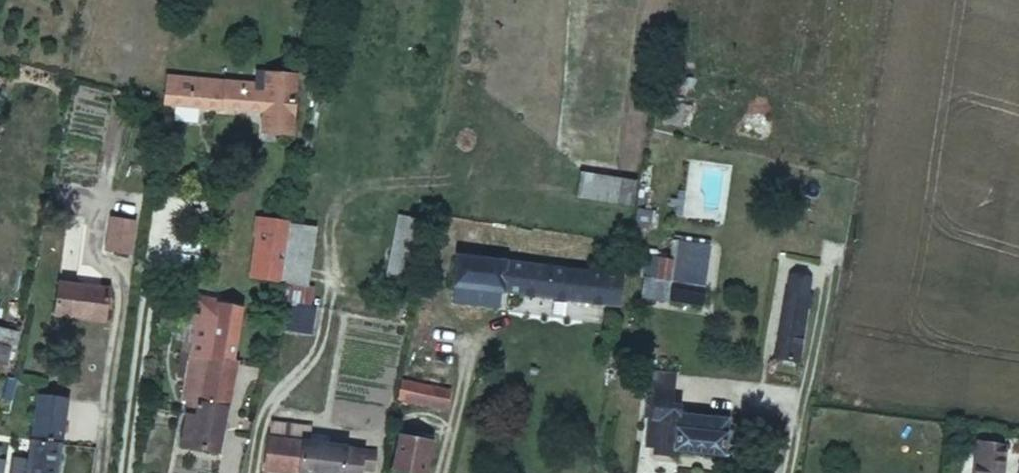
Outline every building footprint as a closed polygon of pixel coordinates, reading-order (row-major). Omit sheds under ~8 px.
[(164,62),(157,88),(251,112),(248,124),(265,134),(274,136),(288,82),(250,72),(247,83),(164,62)] [(248,124),(247,129),(265,134),(248,124)] [(621,145),(541,131),(533,169),(614,182),(621,145)] [(130,226),(109,223),(103,260),(124,264),(130,226)] [(278,235),(250,233),(246,283),(274,286),(278,235)] [(408,286),(415,245),(396,243),(388,282),(408,286)] [(622,270),(457,250),(453,280),(619,300),(622,270)] [(672,270),(652,267),(650,282),(670,284),(672,270)] [(106,278),(59,271),(54,302),(101,310),(106,278)] [(707,287),(680,282),(678,299),(705,303),(707,287)] [(184,298),(181,315),(188,317),(182,354),(225,363),(234,310),(212,306),(212,302),(184,298)] [(789,299),(776,365),(800,370),(814,304),(789,299)] [(154,311),(153,321),(168,323),(169,314),(154,311)] [(0,316),(0,350),(8,352),(14,319),(0,316)] [(225,363),(182,354),(175,392),(190,395),(183,435),(217,441),(233,364),(225,363)] [(68,388),(42,383),(35,431),(60,435),(68,388)] [(451,392),(407,383),(404,400),(448,409),(451,392)] [(680,392),(655,388),(652,405),(660,406),(658,420),(655,420),(651,445),(653,449),(657,453),(661,457),(677,460),(678,455),(727,463),(733,425),(684,418),(686,409),(677,407),(680,392)] [(273,412),(266,461),(359,472),(360,472),(362,457),(376,457),(378,442),(339,437),(341,421),(273,412)] [(35,431),(33,444),(21,442),(19,460),(28,461),(27,472),(54,472),(60,435),(35,431)] [(434,441),(401,435),(396,464),(431,469),(434,441)] [(984,456),(983,472),(1008,472),(1010,458),(984,456)]
